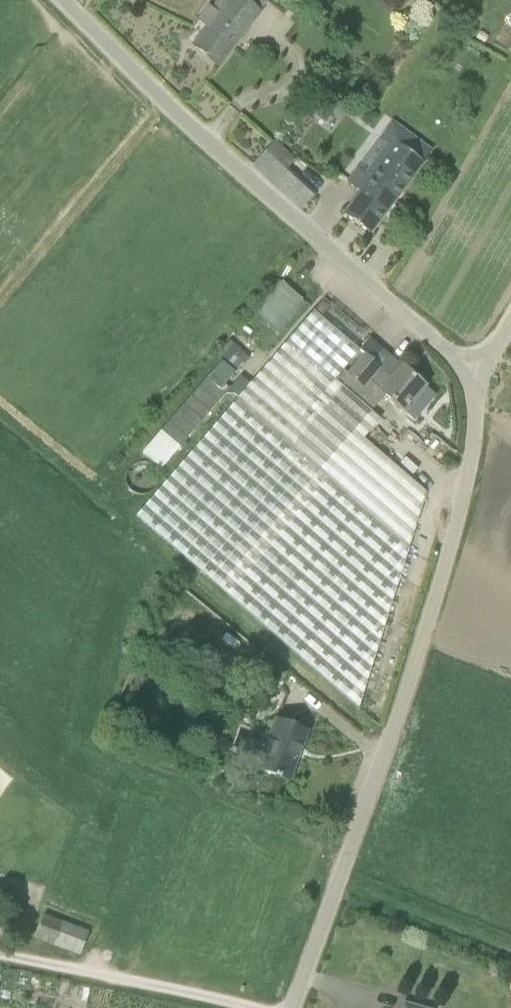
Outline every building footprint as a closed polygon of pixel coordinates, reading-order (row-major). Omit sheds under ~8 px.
[(213,10),(209,7),(199,19),(209,27),(194,45),(218,64),(269,0),(221,0),(213,10)] [(361,192),(345,214),(370,234),(431,151),(393,123),(381,139),(393,148),(371,179),(359,170),(349,183),(361,192)] [(301,209),(315,195),(286,169),(295,159),(274,141),(252,165),(301,209)] [(238,399),(239,399),(133,516),(358,708),(425,492),(364,439),(381,420),(371,412),(385,395),(404,411),(425,386),(402,366),(391,379),(378,368),(379,367),(361,351),(314,311),(238,399)] [(219,354),(228,362),(239,349),(230,341),(219,354)] [(161,469),(225,395),(206,379),(142,453),(161,469)] [(202,634),(219,615),(191,590),(174,609),(202,634)] [(265,674),(274,663),(251,644),(243,655),(265,674)] [(276,720),(258,768),(290,780),(302,747),(308,731),(276,720)] [(18,902),(23,890),(13,886),(8,898),(18,902)] [(36,940),(81,955),(90,929),(45,914),(36,940)]
